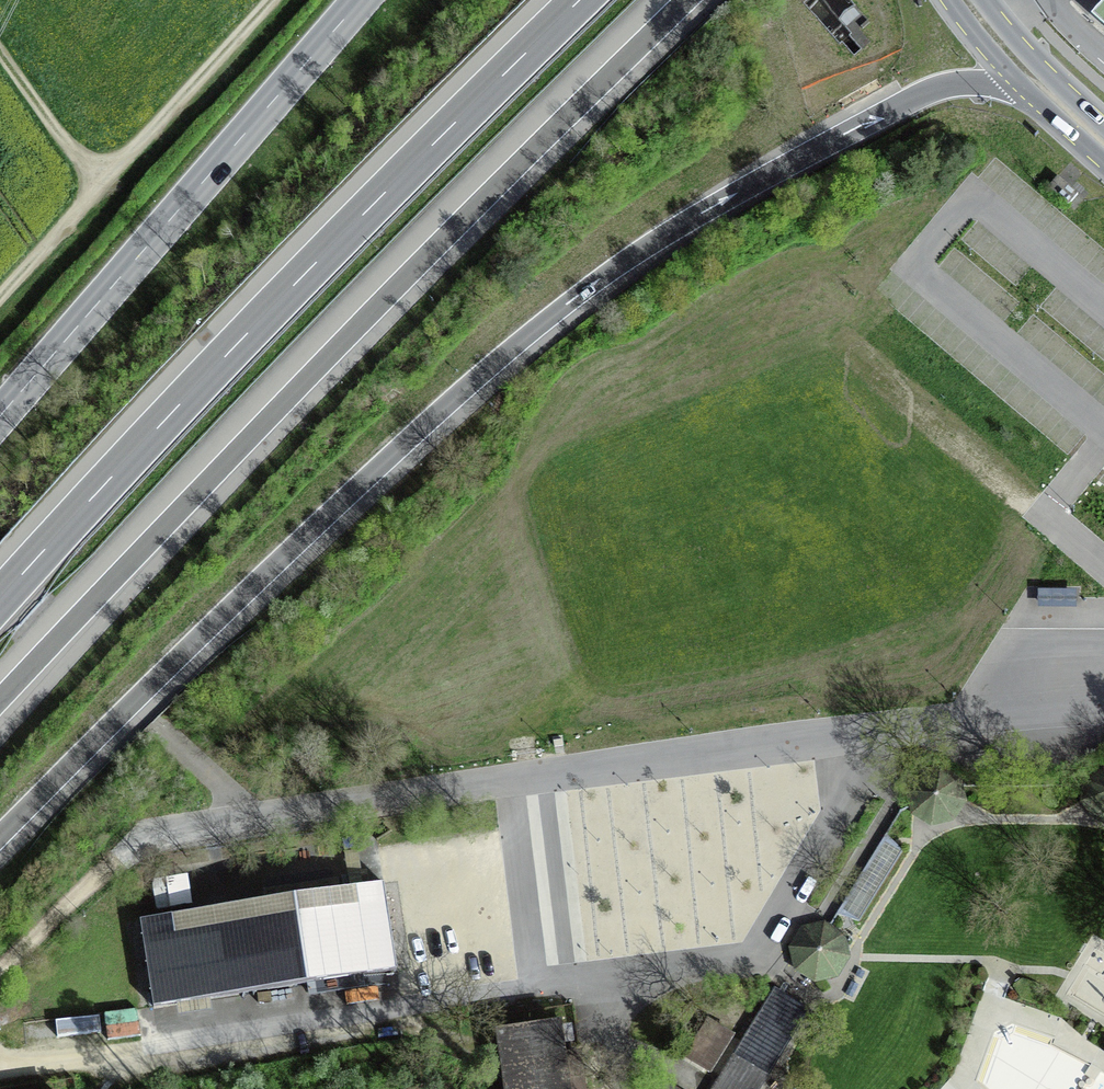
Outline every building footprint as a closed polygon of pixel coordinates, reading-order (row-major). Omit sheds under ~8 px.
[(1088,20),(1103,34),(1103,2),(1088,20)] [(1076,589),(1037,589),(1037,608),(1076,608),(1076,589)] [(902,851),(886,836),(838,914),(859,921),(902,851)] [(154,1006),(397,968),(383,884),(141,922),(154,1006)] [(823,925),(803,931),(792,950),(798,970),(815,979),(847,956),(842,936),(823,925)] [(747,1088),(799,1005),(776,991),(715,1088),(747,1088)] [(497,1032),(506,1088),(585,1088),(579,1052),(564,1054),(558,1023),(497,1032)]
